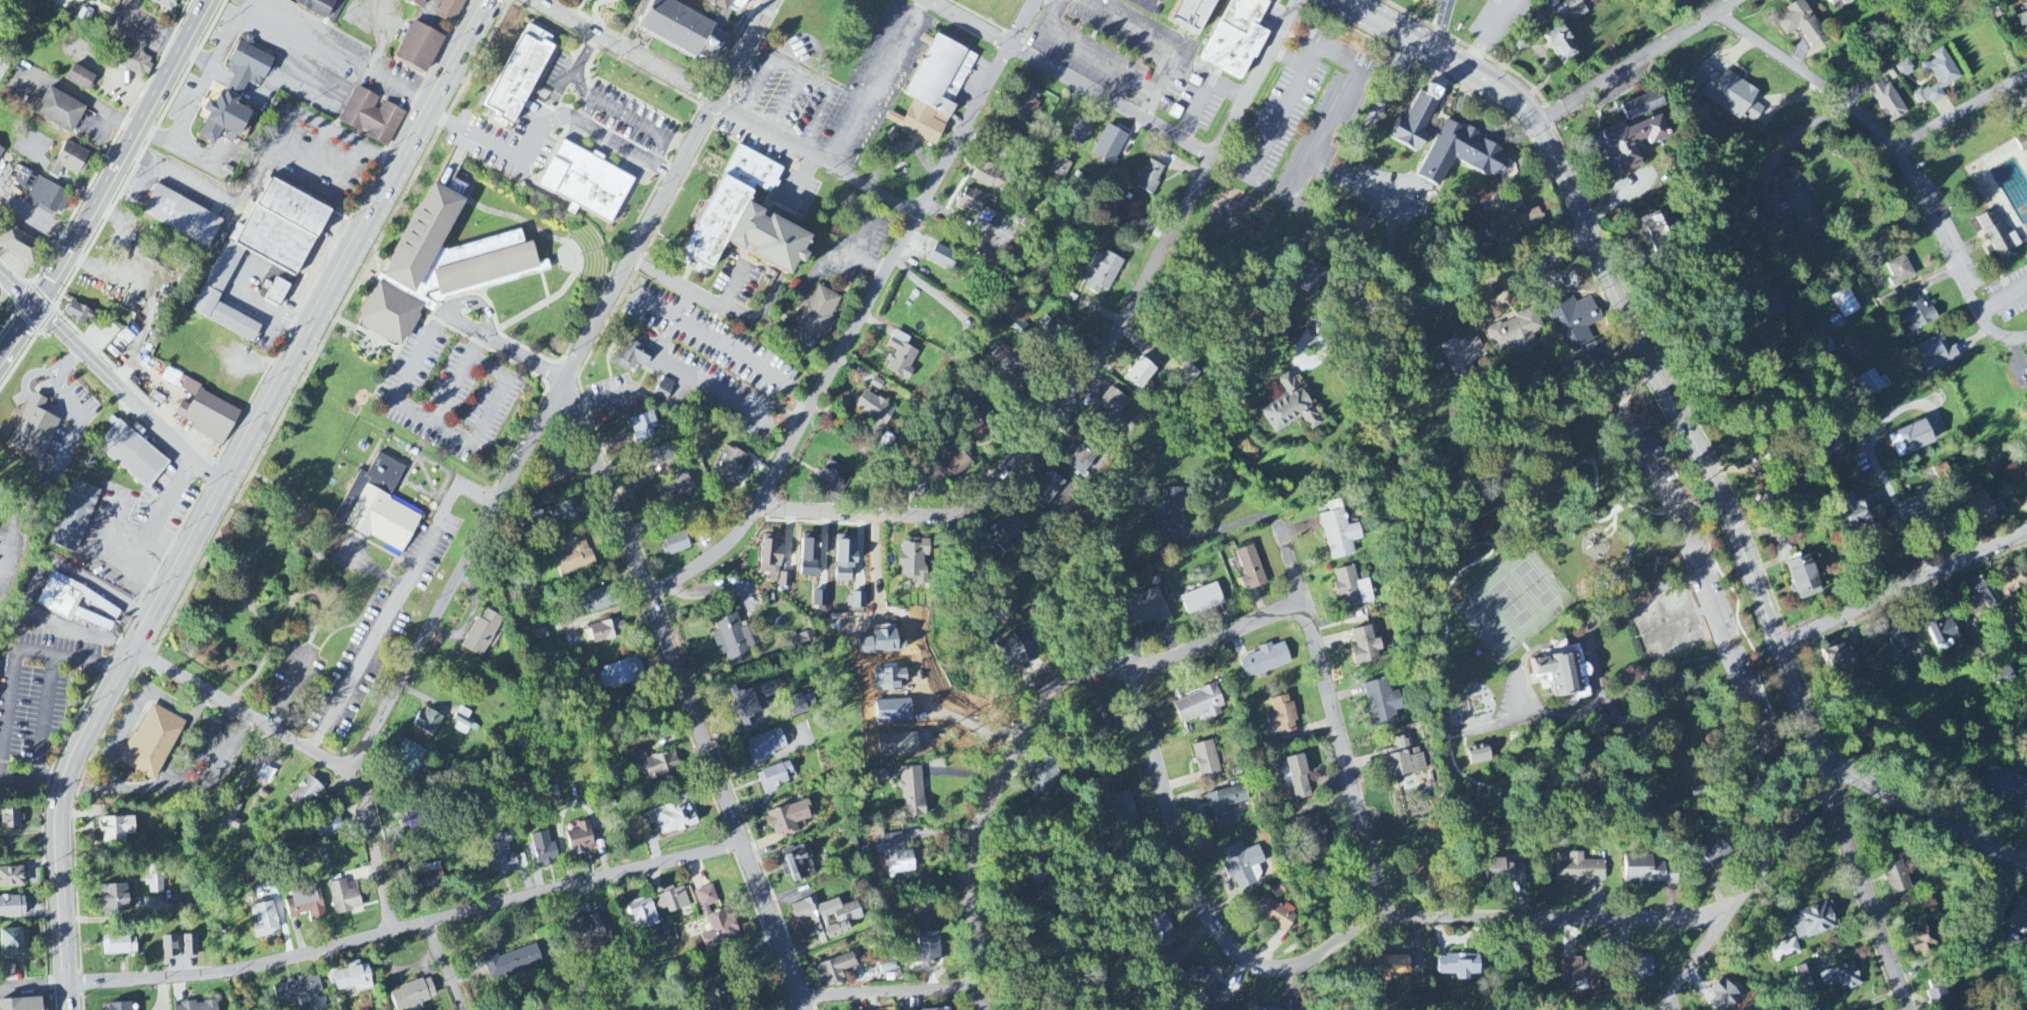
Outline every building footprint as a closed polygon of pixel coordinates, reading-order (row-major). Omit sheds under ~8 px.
[(170,12),(176,0),(145,0),(170,12)] [(334,0),(300,0),(298,8),(328,19),(334,0)] [(404,1),(422,9),(426,0),(405,0),(404,1)] [(465,0),(444,0),(436,19),(455,26),(465,0)] [(642,29),(658,0),(676,0),(674,3),(724,31),(706,64),(642,29)] [(729,14),(704,0),(737,0),(729,14)] [(1171,26),(1199,38),(1216,0),(1183,0),(1171,26)] [(1257,29),(1270,3),(1264,0),(1230,0),(1201,63),(1243,82),(1267,33),(1257,29)] [(1560,0),(1545,0),(1543,6),(1555,11),(1560,0)] [(1580,0),(1571,0),(1565,4),(1575,21),(1588,14),(1580,0)] [(1799,29),(1812,51),(1828,42),(1804,0),(1774,17),(1786,37),(1799,29)] [(2018,17),(2026,38),(2026,13),(2018,17)] [(394,58),(426,74),(445,38),(412,21),(394,58)] [(529,23),(553,35),(549,42),(556,46),(515,125),(502,118),(504,115),(486,105),(529,23)] [(1563,66),(1580,55),(1560,25),(1543,36),(1563,66)] [(272,59),(251,48),(255,39),(243,33),(224,71),(233,76),(227,90),(240,97),(247,83),(258,89),(272,59)] [(946,35),(912,98),(922,103),(914,117),(896,107),(889,119),(942,149),(965,108),(960,105),(986,57),(946,35)] [(108,63),(145,79),(153,59),(117,43),(108,63)] [(1962,79),(1943,48),(1931,55),(1934,59),(1923,66),(1934,84),(1914,97),(1919,106),(1929,100),(1933,106),(1946,98),(1942,91),(1962,79)] [(1895,67),(1902,79),(1915,71),(1907,60),(1895,67)] [(1759,93),(1726,72),(1723,77),(1703,65),(1694,80),(1706,87),(1700,96),(1740,121),(1743,116),(1756,123),(1765,109),(1753,102),(1759,93)] [(95,77),(73,66),(65,81),(87,92),(95,77)] [(1891,80),(1871,89),(1888,125),(1907,116),(1891,80)] [(1033,113),(1044,90),(1026,81),(1010,115),(1025,122),(1030,111),(1033,113)] [(86,108),(47,87),(33,115),(71,135),(86,108)] [(339,124),(389,147),(406,113),(381,101),(382,99),(356,87),(339,124)] [(1390,141),(1419,154),(1427,137),(1434,141),(1417,179),(1439,189),(1452,161),(1495,180),(1507,154),(1476,139),(1479,134),(1466,128),(1465,131),(1446,122),(1441,132),(1427,126),(1442,93),(1428,87),(1425,95),(1419,92),(1405,123),(1399,121),(1390,141)] [(197,138),(214,146),(218,137),(234,144),(249,111),(236,105),(239,97),(226,91),(222,98),(217,96),(213,104),(206,101),(201,111),(208,114),(197,138)] [(1664,111),(1660,94),(1622,104),(1626,121),(1664,111)] [(1643,169),(1634,145),(1647,141),(1649,146),(1668,139),(1661,118),(1626,130),(1624,124),(1602,132),(1609,151),(1603,153),(1607,165),(1616,162),(1621,176),(1643,169)] [(1069,141),(1086,146),(1092,125),(1076,120),(1069,141)] [(1115,166),(1128,135),(1106,126),(1093,156),(1115,166)] [(2026,151),(2026,134),(2016,139),(2022,153),(2026,151)] [(564,140),(635,178),(611,222),(555,192),(569,165),(554,158),(564,140)] [(739,140),(786,166),(772,190),(757,182),(754,186),(757,188),(753,196),(817,231),(809,246),(814,248),(808,259),(803,256),(794,271),(731,237),(715,266),(681,248),(739,140)] [(47,175),(58,179),(62,169),(82,177),(91,154),(61,141),(47,175)] [(421,307),(401,345),(361,321),(356,319),(427,179),(433,182),(451,145),(464,152),(452,177),(466,184),(460,196),(465,198),(441,245),(518,228),(522,243),(531,240),(536,258),(545,256),(548,268),(421,307)] [(1048,176),(1063,183),(1072,164),(1056,157),(1048,176)] [(1164,168),(1148,160),(1134,186),(1153,196),(1160,183),(1157,182),(1164,168)] [(972,181),(1000,191),(1007,173),(979,163),(972,181)] [(71,192),(20,171),(14,186),(31,192),(26,204),(61,218),(71,192)] [(1755,196),(1770,225),(1795,212),(1810,242),(1829,231),(1797,171),(1776,182),(1778,184),(1755,196)] [(227,243),(261,179),(322,212),(288,275),(227,243)] [(146,186),(213,221),(196,253),(130,218),(146,186)] [(957,208),(965,212),(967,209),(978,215),(988,198),(967,187),(957,208)] [(1137,224),(1143,204),(1125,199),(1118,218),(1137,224)] [(1515,218),(1521,235),(1545,226),(1539,209),(1515,218)] [(1680,229),(1676,219),(1668,222),(1664,212),(1636,222),(1645,247),(1651,244),(1654,252),(1673,245),(1668,233),(1680,229)] [(1978,221),(2000,261),(2023,248),(2015,233),(2008,237),(1995,212),(1978,221)] [(1490,229),(1486,219),(1476,223),(1484,246),(1498,241),(1493,228),(1490,229)] [(42,243),(5,227),(0,239),(0,249),(33,263),(42,243)] [(236,252),(219,244),(181,314),(243,347),(252,330),(207,306),(236,252)] [(952,272),(959,255),(936,245),(928,262),(952,272)] [(1086,287),(1096,269),(1091,266),(1100,250),(1105,253),(1107,249),(1126,260),(1108,290),(1103,287),(1099,294),(1086,287)] [(1916,278),(1905,255),(1885,264),(1892,279),(1888,281),(1892,289),(1916,278)] [(1314,299),(1329,271),(1309,261),(1294,288),(1314,299)] [(280,307),(288,285),(275,280),(273,285),(264,282),(258,299),(280,307)] [(842,298),(816,285),(789,340),(814,353),(842,298)] [(1842,320),(1860,312),(1847,286),(1830,294),(1842,320)] [(1065,295),(1068,290),(1078,295),(1076,301),(1065,295)] [(1592,297),(1576,304),(1573,298),(1548,308),(1567,354),(1594,343),(1588,328),(1602,322),(1592,297)] [(1774,318),(1784,309),(1774,299),(1765,308),(1774,318)] [(64,315),(83,327),(87,322),(94,326),(100,318),(73,301),(64,315)] [(1912,322),(1916,331),(1939,320),(1933,307),(1927,310),(1923,301),(1901,312),(1907,324),(1912,322)] [(58,316),(65,305),(83,318),(75,329),(58,316)] [(1495,352),(1514,345),(1518,355),(1538,347),(1533,335),(1544,331),(1536,309),(1486,329),(1495,352)] [(1048,322),(1049,336),(1066,335),(1065,321),(1048,322)] [(910,338),(894,332),(887,348),(894,351),(886,372),(908,381),(919,352),(906,347),(910,338)] [(1949,349),(1941,335),(1915,348),(1929,376),(1963,359),(1956,346),(1949,349)] [(1486,356),(1477,337),(1459,344),(1457,339),(1433,349),(1438,359),(1444,356),(1454,380),(1474,372),(1470,363),(1486,356)] [(1868,341),(1861,345),(1857,337),(1836,349),(1846,367),(1873,351),(1868,341)] [(1615,357),(1608,338),(1585,347),(1593,366),(1615,357)] [(645,369),(653,352),(629,341),(625,349),(620,347),(611,364),(633,374),(637,365),(645,369)] [(1020,357),(1003,345),(989,363),(1007,376),(1020,357)] [(1124,378),(1140,391),(1156,371),(1141,358),(1124,378)] [(1199,374),(1187,364),(1175,380),(1187,390),(1199,374)] [(183,377),(167,369),(161,381),(177,389),(183,377)] [(1854,381),(1865,401),(1890,386),(1885,377),(1879,380),(1873,370),(1854,381)] [(1273,435),(1302,418),(1310,432),(1322,424),(1290,373),(1277,381),(1286,395),(1259,411),(1273,435)] [(675,383),(662,378),(654,397),(668,402),(675,383)] [(1091,415),(1112,431),(1116,425),(1121,430),(1129,419),(1124,415),(1125,414),(1122,412),(1131,399),(1113,385),(1091,415)] [(165,419),(212,446),(230,415),(191,392),(182,406),(173,404),(165,419)] [(867,435),(878,441),(895,408),(864,392),(855,411),(874,421),(867,435)] [(0,436),(0,449),(29,464),(49,425),(30,415),(37,401),(22,393),(0,436)] [(652,430),(658,428),(654,413),(629,420),(636,443),(655,438),(652,430)] [(1888,434),(1895,458),(1934,446),(1927,423),(1888,434)] [(88,448),(109,424),(158,465),(137,490),(88,448)] [(1100,454),(1079,434),(1059,456),(1081,476),(1100,454)] [(677,460),(674,445),(644,451),(647,467),(677,460)] [(971,464),(953,445),(937,460),(955,479),(971,464)] [(738,488),(745,474),(740,472),(748,456),(726,446),(712,476),(738,488)] [(420,517),(389,502),(405,468),(377,455),(368,475),(359,471),(335,522),(385,545),(382,551),(400,560),(420,517)] [(577,476),(572,461),(552,467),(557,482),(577,476)] [(843,496),(851,480),(846,478),(849,471),(827,461),(817,484),(843,496)] [(1027,494),(1050,467),(1067,481),(1045,509),(1027,494)] [(661,503),(693,489),(686,473),(654,486),(661,503)] [(92,491),(68,481),(41,546),(65,556),(92,491)] [(1183,489),(1163,489),(1162,515),(1155,515),(1155,526),(1183,526),(1183,489)] [(1997,520),(1986,492),(1966,500),(1977,528),(1997,520)] [(1862,525),(1866,534),(1881,527),(1869,497),(1847,506),(1841,508),(1850,530),(1862,525)] [(549,507),(552,527),(584,521),(580,501),(549,507)] [(1331,561),(1355,555),(1352,542),(1363,540),(1359,524),(1347,527),(1341,501),(1325,505),(1328,514),(1320,516),(1331,561)] [(1002,557),(1028,530),(1012,515),(986,542),(1002,557)] [(690,550),(684,533),(659,542),(665,559),(690,550)] [(801,578),(819,579),(820,536),(801,535),(801,578)] [(761,574),(770,574),(770,582),(780,582),(781,545),(776,545),(776,536),(762,536),(761,574)] [(854,583),(855,537),(837,536),(836,582),(854,583)] [(595,565),(584,537),(564,546),(566,549),(552,555),(562,579),(595,565)] [(929,541),(900,541),(899,582),(926,583),(926,557),(929,558),(929,541)] [(1244,577),(1240,578),(1243,590),(1266,585),(1256,546),(1237,550),(1244,577)] [(1800,602),(1823,594),(1809,556),(1786,564),(1800,602)] [(1369,580),(1358,582),(1355,567),(1335,571),(1337,583),(1335,583),(1340,610),(1374,603),(1369,580)] [(2011,572),(2009,567),(1993,574),(2010,612),(2021,607),(2014,592),(2026,586),(2026,584),(2020,568),(2011,572)] [(780,588),(791,589),(791,574),(780,574),(780,588)] [(2001,606),(1986,575),(1964,586),(1973,606),(1984,601),(1989,611),(2001,606)] [(122,605),(49,577),(37,608),(71,621),(72,618),(110,633),(113,624),(77,610),(79,603),(118,618),(122,605)] [(1224,603),(1217,583),(1181,597),(1188,617),(1224,603)] [(616,606),(610,587),(579,597),(585,616),(616,606)] [(1154,621),(1155,626),(1171,620),(1160,590),(1131,600),(1141,626),(1154,621)] [(828,592),(813,592),(813,610),(828,610),(828,592)] [(848,595),(848,610),(866,610),(866,596),(848,595)] [(482,660),(494,639),(494,638),(504,620),(484,609),(462,649),(482,660)] [(714,622),(717,633),(712,635),(719,656),(726,654),(730,668),(757,660),(747,626),(741,628),(737,615),(714,622)] [(589,627),(593,644),(627,636),(623,618),(589,627)] [(1355,665),(1380,661),(1378,650),(1382,650),(1381,639),(1374,640),(1372,627),(1353,629),(1355,648),(1352,649),(1355,665)] [(1903,658),(1900,652),(1909,648),(1901,629),(1882,636),(1893,662),(1903,658)] [(1026,657),(1034,652),(1022,630),(995,646),(1010,673),(1029,662),(1026,657)] [(792,639),(797,652),(818,645),(813,631),(792,639)] [(1292,665),(1285,643),(1272,647),(1271,644),(1259,648),(1260,653),(1240,659),(1246,678),(1292,665)] [(1534,658),(1540,691),(1553,689),(1555,697),(1565,696),(1567,708),(1578,706),(1577,700),(1591,698),(1582,644),(1563,647),(1564,653),(1534,658)] [(1854,661),(1848,644),(1824,651),(1829,669),(1854,661)] [(1918,665),(1927,660),(1921,649),(1912,654),(1918,665)] [(604,693),(646,678),(638,656),(596,672),(604,693)] [(1999,688),(2015,681),(2009,665),(1993,672),(1999,688)] [(1365,684),(1373,727),(1398,723),(1396,711),(1403,710),(1399,692),(1391,693),(1388,680),(1365,684)] [(752,715),(770,710),(767,699),(779,696),(774,681),(742,691),(741,688),(731,691),(743,729),(755,725),(752,715)] [(1207,715),(1209,720),(1227,714),(1216,686),(1173,702),(1181,725),(1207,715)] [(791,715),(807,713),(807,706),(813,705),(812,693),(788,696),(791,715)] [(1270,700),(1274,713),(1266,715),(1269,729),(1278,727),(1282,742),(1298,738),(1295,722),(1297,722),(1290,695),(1270,700)] [(119,765),(155,783),(185,722),(148,705),(119,765)] [(474,715),(460,708),(453,722),(458,724),(454,731),(464,736),(474,715)] [(1112,708),(1096,711),(1101,742),(1117,739),(1112,708)] [(442,717),(419,709),(412,730),(435,737),(442,717)] [(788,751),(780,729),(744,742),(752,764),(788,751)] [(1426,771),(1421,746),(1408,749),(1406,736),(1392,739),(1394,749),(1384,752),(1389,778),(1426,771)] [(426,752),(402,741),(393,762),(417,773),(426,752)] [(1222,777),(1213,741),(1192,746),(1202,783),(1222,777)] [(1470,765),(1491,762),(1488,745),(1468,747),(1470,765)] [(650,782),(680,770),(672,750),(647,760),(643,751),(631,756),(639,775),(645,772),(650,782)] [(1311,799),(1305,755),(1287,757),(1293,801),(1311,799)] [(1048,799),(1063,764),(1043,756),(1028,791),(1048,799)] [(787,776),(793,774),(789,762),(756,773),(764,797),(777,792),(776,788),(789,783),(787,776)] [(2026,792),(2026,784),(2014,779),(2017,770),(2008,767),(2006,772),(1986,764),(1976,788),(2026,808),(2026,792)] [(924,817),(922,767),(900,768),(902,818),(924,817)] [(309,775),(289,801),(304,813),(322,790),(321,789),(323,786),(309,775)] [(1205,796),(1214,832),(1236,826),(1231,807),(1250,802),(1245,786),(1205,796)] [(1711,786),(1692,788),(1694,805),(1713,803),(1711,786)] [(1115,823),(1136,819),(1130,792),(1110,796),(1115,823)] [(243,803),(232,798),(220,823),(237,831),(241,822),(236,820),(243,803)] [(699,825),(690,798),(652,810),(661,837),(699,825)] [(766,813),(773,838),(798,831),(796,824),(812,819),(807,801),(766,813)] [(21,808),(0,809),(1,829),(22,828),(21,808)] [(1301,818),(1304,839),(1322,836),(1319,815),(1301,818)] [(318,839),(342,835),(339,817),(315,821),(318,839)] [(101,820),(102,843),(126,842),(125,837),(135,836),(134,818),(101,820)] [(579,830),(567,833),(573,855),(595,849),(588,821),(578,824),(579,830)] [(537,865),(544,864),(544,865),(559,863),(555,843),(551,843),(549,832),(532,835),(537,865)] [(524,854),(510,857),(507,843),(511,842),(509,834),(495,837),(497,844),(485,846),(491,876),(527,868),(524,854)] [(913,851),(905,852),(903,834),(875,838),(877,857),(884,856),(887,876),(915,872),(913,851)] [(1731,852),(1718,837),(1693,861),(1707,875),(1731,852)] [(1220,851),(1230,881),(1234,879),(1237,889),(1264,880),(1259,865),(1265,863),(1259,846),(1244,851),(1241,843),(1220,851)] [(784,878),(791,876),(793,883),(814,877),(804,845),(781,852),(784,861),(780,862),(784,878)] [(1433,873),(1429,849),(1410,853),(1414,876),(1433,873)] [(1555,881),(1605,882),(1605,862),(1583,862),(1583,853),(1570,853),(1570,862),(1555,862),(1555,881)] [(1910,890),(1900,855),(1880,861),(1891,896),(1910,890)] [(1653,864),(1653,856),(1625,856),(1625,884),(1679,883),(1678,864),(1653,864)] [(1524,880),(1524,864),(1505,864),(1505,859),(1489,859),(1489,880),(1524,880)] [(420,896),(446,889),(440,864),(413,871),(420,896)] [(24,888),(24,868),(0,868),(0,888),(24,888)] [(150,894),(163,894),(162,875),(144,876),(145,887),(150,886),(150,894)] [(362,910),(358,890),(348,892),(346,880),(328,884),(335,916),(362,910)] [(101,915),(128,914),(127,885),(100,886),(101,915)] [(291,892),(292,900),(285,901),(288,918),(309,915),(311,922),(325,920),(320,887),(291,892)] [(741,939),(730,908),(711,914),(708,906),(718,903),(713,887),(696,892),(709,932),(700,935),(705,950),(741,939)] [(670,914),(690,908),(683,888),(674,890),(674,889),(654,896),(658,911),(668,908),(670,914)] [(193,892),(181,893),(182,906),(194,905),(193,892)] [(0,897),(0,919),(25,918),(24,897),(0,897)] [(1298,914),(1284,905),(1282,908),(1264,897),(1254,914),(1286,934),(1298,914)] [(659,925),(650,898),(628,905),(637,932),(659,925)] [(857,902),(840,907),(838,900),(818,906),(815,898),(791,906),(796,924),(811,919),(819,944),(851,934),(848,924),(863,920),(857,902)] [(1797,941),(1841,929),(1833,901),(1797,911),(1798,917),(1791,919),(1797,941)] [(2020,901),(2008,923),(2026,933),(2026,904),(2020,901)] [(256,938),(280,934),(274,902),(250,907),(251,916),(252,916),(256,938)] [(610,929),(603,931),(599,915),(574,920),(582,953),(614,946),(610,929)] [(937,916),(915,917),(916,964),(939,964),(937,916)] [(1908,931),(1916,954),(1942,946),(1934,923),(1908,931)] [(27,929),(0,930),(0,946),(0,961),(28,960),(27,929)] [(197,958),(196,935),(182,936),(184,959),(197,958)] [(102,937),(103,956),(135,954),(135,936),(102,937)] [(163,959),(176,959),(176,937),(162,937),(163,959)] [(1775,961),(1800,954),(1796,939),(1771,947),(1775,961)] [(489,980),(542,964),(537,946),(499,958),(497,954),(482,958),(489,980)] [(856,967),(853,954),(818,963),(824,989),(845,984),(842,971),(856,967)] [(1409,956),(1386,957),(1387,975),(1409,975),(1409,956)] [(1457,975),(1457,981),(1469,981),(1469,976),(1479,976),(1479,956),(1437,956),(1437,975),(1457,975)] [(1653,958),(1622,958),(1622,978),(1653,979),(1653,958)] [(1563,983),(1575,982),(1576,991),(1600,991),(1599,964),(1582,964),(1581,959),(1562,959),(1563,983)] [(347,966),(348,970),(332,973),(335,992),(354,988),(355,993),(372,990),(367,962),(347,966)] [(1795,969),(1804,994),(1821,988),(1811,963),(1795,969)] [(1824,990),(1839,985),(1841,992),(1862,986),(1855,963),(1819,973),(1824,990)] [(1214,1009),(1219,1009),(1231,999),(1199,965),(1184,979),(1214,1009)] [(277,1009),(309,1003),(310,1009),(325,1009),(319,977),(272,985),(277,1009)] [(1715,997),(1709,1004),(1715,1009),(1726,1009),(1740,995),(1722,978),(1709,991),(1715,997)] [(408,1009),(423,1009),(421,1002),(436,998),(430,979),(390,992),(395,1009),(404,1009),(408,1009)] [(1956,1005),(1952,993),(1947,995),(1943,983),(1926,989),(1935,1009),(1942,1009),(1956,1005)] [(724,992),(696,995),(697,1009),(726,1009),(724,992)] [(43,998),(0,1000),(0,1009),(43,1009),(43,998)]
